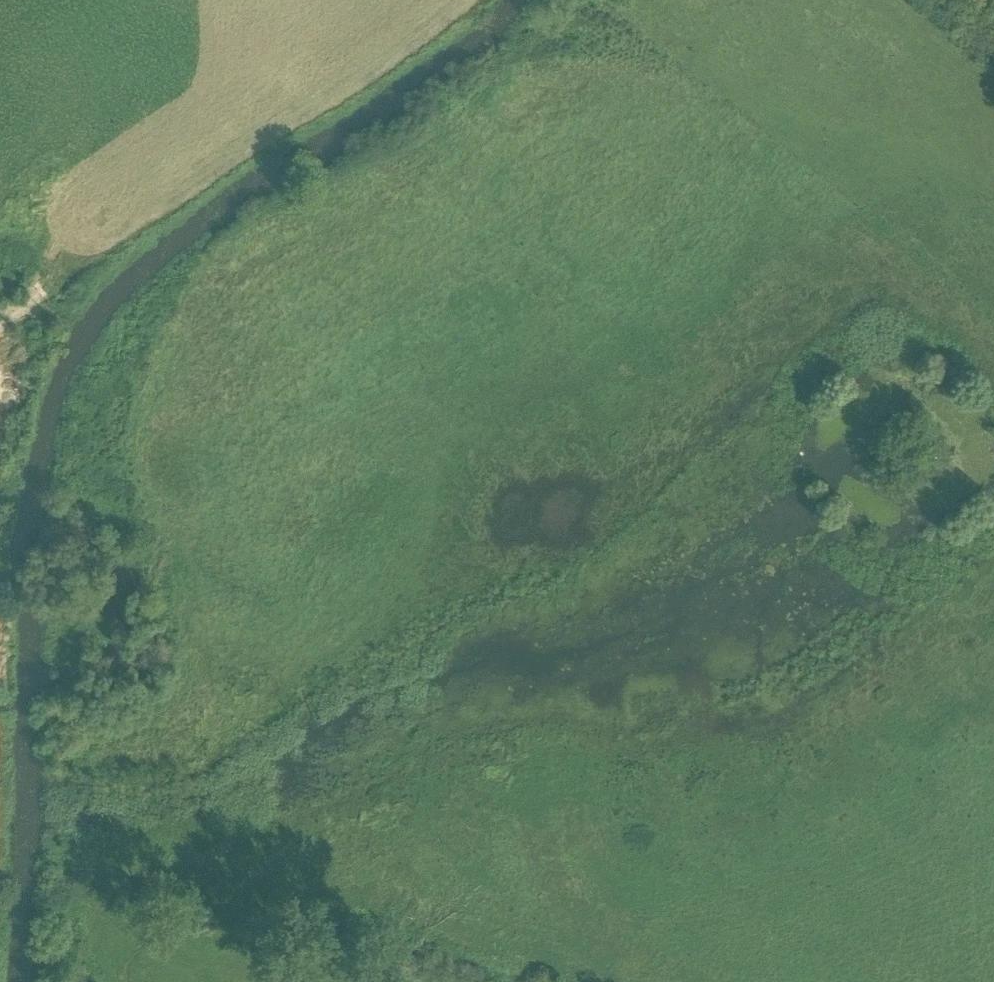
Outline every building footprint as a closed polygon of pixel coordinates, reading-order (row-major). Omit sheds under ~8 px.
[(16,378),(0,375),(0,387),(14,389),(16,378)]
